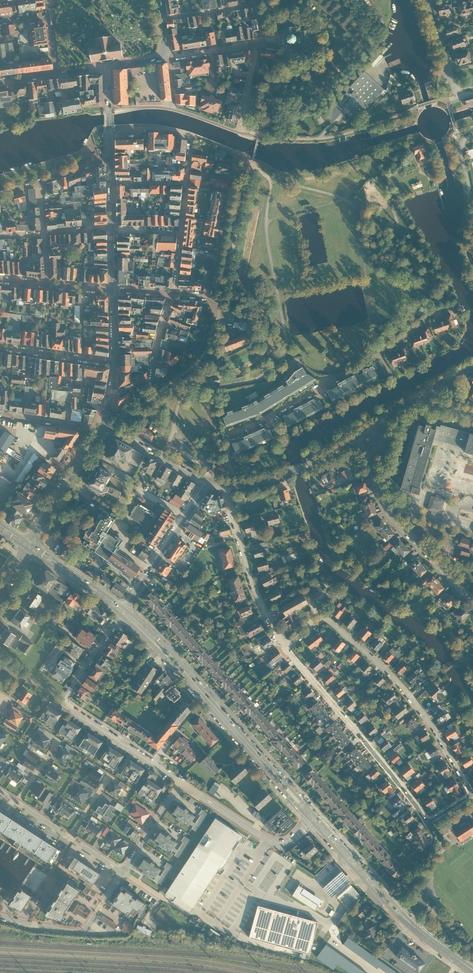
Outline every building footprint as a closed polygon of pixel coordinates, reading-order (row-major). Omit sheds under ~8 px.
[(35,1),(36,11),(45,10),(43,0),(39,0),(35,1)] [(174,1),(165,2),(168,16),(180,14),(178,0),(174,1)] [(203,10),(217,8),(215,0),(202,0),(203,10)] [(35,1),(25,2),(26,14),(30,13),(30,16),(33,15),(33,13),(36,12),(36,11),(35,1)] [(457,3),(460,16),(472,13),(472,5),(469,6),(468,1),(457,3)] [(25,2),(17,3),(19,12),(19,15),(26,14),(25,2)] [(12,4),(5,4),(7,17),(14,16),(13,13),(12,4)] [(443,7),(437,8),(439,17),(450,15),(448,6),(447,6),(446,6),(446,5),(445,5),(444,5),(444,6),(443,7)] [(252,17),(253,21),(259,20),(257,8),(251,10),(252,17)] [(252,17),(251,10),(242,11),(243,19),(252,17)] [(197,17),(191,18),(192,28),(192,29),(199,28),(199,25),(197,17)] [(167,21),(168,31),(176,29),(175,20),(167,21)] [(253,21),(254,32),(261,31),(259,20),(253,21)] [(0,21),(0,38),(3,37),(6,36),(9,36),(12,34),(15,32),(14,25),(1,27),(0,21)] [(45,24),(29,25),(32,48),(47,46),(45,24)] [(459,35),(456,27),(445,31),(448,39),(459,35)] [(237,33),(239,41),(245,40),(243,28),(237,29),(237,33)] [(225,31),(227,43),(239,41),(237,33),(234,33),(233,29),(225,31)] [(289,37),(287,40),(288,44),(290,47),(292,46),(292,51),(294,50),(295,54),(315,51),(312,30),(296,32),(297,39),(293,37),(289,37)] [(208,37),(209,46),(217,44),(216,34),(207,36),(208,37)] [(111,37),(98,39),(94,45),(90,51),(92,64),(123,60),(122,44),(111,37)] [(452,44),(450,45),(453,50),(454,50),(467,47),(466,44),(469,43),(467,38),(463,40),(462,38),(451,42),(452,44)] [(16,65),(15,59),(15,54),(13,43),(4,44),(7,66),(16,65)] [(267,51),(261,51),(261,58),(276,59),(277,44),(268,43),(267,51)] [(246,62),(247,61),(246,52),(231,54),(233,63),(236,63),(237,65),(247,64),(246,62)] [(457,55),(458,59),(456,60),(457,63),(459,63),(460,67),(472,64),(470,52),(457,55)] [(225,67),(224,55),(215,56),(217,68),(225,67)] [(261,59),(260,67),(271,68),(272,60),(261,59)] [(50,60),(38,62),(39,70),(52,68),(50,60)] [(185,62),(174,63),(175,69),(187,67),(188,73),(190,72),(191,77),(211,75),(211,69),(212,69),(211,61),(209,61),(185,64),(185,62)] [(39,70),(38,62),(23,64),(24,72),(39,70)] [(157,64),(159,84),(171,82),(168,63),(157,64)] [(16,65),(7,66),(0,67),(0,75),(17,73),(16,65)] [(270,76),(271,68),(260,67),(259,74),(270,76)] [(114,98),(114,105),(128,104),(127,69),(113,70),(113,81),(114,98)] [(185,73),(176,75),(177,80),(175,80),(175,89),(183,88),(183,80),(186,80),(185,73)] [(385,90),(365,73),(325,114),(334,122),(344,112),(345,113),(351,118),(353,115),(358,119),(385,90)] [(96,75),(90,75),(90,83),(96,83),(97,98),(97,104),(103,103),(102,75),(96,75)] [(64,78),(59,78),(60,88),(78,88),(77,76),(64,78)] [(247,78),(238,76),(237,83),(241,83),(246,85),(247,78)] [(53,79),(44,80),(45,85),(47,85),(48,92),(54,91),(54,89),(53,79)] [(44,80),(35,82),(36,91),(41,91),(41,92),(46,91),(45,85),(44,80)] [(35,82),(26,83),(27,93),(28,102),(37,101),(36,91),(35,82)] [(173,102),(171,82),(159,84),(162,103),(173,102)] [(26,83),(13,85),(15,94),(27,93),(26,83)] [(260,86),(254,84),(252,96),(258,97),(260,86)] [(12,105),(10,91),(6,92),(6,87),(0,88),(0,107),(12,105)] [(239,89),(230,88),(228,100),(244,102),(245,90),(239,89)] [(82,101),(84,101),(95,98),(93,90),(90,91),(84,92),(80,93),(82,101)] [(400,97),(403,105),(410,103),(410,105),(416,104),(412,93),(411,93),(410,90),(402,93),(403,96),(400,97)] [(189,93),(176,94),(177,107),(189,106),(189,97),(189,93)] [(82,111),(80,96),(75,96),(74,96),(60,98),(60,100),(56,101),(58,114),(62,113),(62,114),(82,111)] [(198,106),(197,96),(189,97),(189,106),(198,106)] [(223,102),(204,97),(199,111),(219,117),(223,102)] [(462,100),(464,106),(469,104),(472,102),(472,97),(462,100)] [(97,105),(97,104),(97,98),(95,98),(84,101),(85,107),(97,105)] [(242,108),(230,105),(228,119),(239,121),(242,108)] [(158,134),(149,134),(148,138),(149,138),(149,152),(155,152),(154,151),(165,151),(165,153),(173,153),(173,152),(175,140),(175,138),(173,138),(173,136),(165,135),(165,136),(158,136),(158,134)] [(131,150),(143,150),(143,140),(115,141),(115,150),(131,150)] [(186,153),(187,141),(175,140),(173,152),(175,152),(186,153)] [(425,153),(423,147),(413,150),(415,156),(418,155),(420,162),(421,166),(426,165),(424,160),(422,154),(425,153)] [(226,150),(215,148),(213,159),(215,159),(214,161),(217,162),(217,160),(223,161),(226,150)] [(185,161),(186,153),(175,152),(174,160),(185,161)] [(193,154),(192,169),(212,172),(213,160),(206,159),(206,156),(193,154)] [(129,165),(128,155),(126,155),(124,155),(115,155),(116,170),(129,170),(139,169),(139,164),(129,165)] [(427,159),(424,160),(426,165),(421,166),(422,169),(429,166),(427,159)] [(230,164),(218,161),(216,172),(228,174),(230,164)] [(164,169),(156,169),(156,180),(172,180),(173,171),(170,171),(170,166),(164,166),(164,169)] [(94,167),(86,170),(86,176),(94,173),(94,167)] [(183,181),(184,168),(178,167),(177,171),(173,171),(172,180),(183,181)] [(202,172),(191,171),(190,178),(197,179),(201,180),(202,172)] [(197,179),(190,178),(190,186),(199,187),(200,183),(196,182),(197,179)] [(57,179),(46,183),(47,194),(58,193),(57,179)] [(218,179),(216,188),(226,190),(228,181),(218,179)] [(139,185),(129,185),(130,195),(132,196),(132,192),(139,192),(139,185)] [(149,185),(139,185),(139,192),(146,192),(146,196),(149,196),(149,193),(149,185)] [(159,185),(149,185),(149,193),(159,193),(159,185)] [(116,199),(122,198),(122,196),(123,196),(123,192),(124,192),(124,186),(116,186),(116,199)] [(187,215),(194,216),(197,187),(190,186),(187,215)] [(89,198),(95,197),(105,197),(104,188),(95,188),(95,194),(89,195),(89,198)] [(22,191),(12,194),(14,204),(17,202),(19,206),(19,210),(26,210),(25,202),(25,200),(22,191)] [(222,209),(226,193),(213,191),(210,206),(222,209)] [(181,201),(182,193),(170,192),(169,200),(181,201)] [(144,225),(144,217),(144,215),(127,215),(126,198),(122,198),(116,199),(117,227),(122,227),(122,226),(126,225),(128,224),(128,225),(144,225)] [(180,209),(181,201),(169,200),(166,199),(165,208),(170,208),(180,209)] [(222,209),(210,206),(207,220),(219,222),(222,209)] [(106,212),(96,212),(93,212),(94,224),(106,224),(106,212)] [(64,215),(64,220),(65,227),(81,226),(80,214),(64,215)] [(187,216),(183,245),(192,246),(193,238),(194,238),(195,234),(193,234),(196,217),(187,216)] [(144,226),(152,226),(152,217),(144,217),(144,225),(144,226)] [(40,218),(30,218),(30,230),(40,230),(40,218)] [(56,221),(56,228),(65,227),(64,220),(56,221)] [(219,222),(207,220),(204,235),(216,237),(219,222)] [(55,221),(46,222),(47,229),(56,228),(56,221),(55,221)] [(14,222),(5,222),(6,232),(15,231),(14,222)] [(93,240),(96,240),(106,239),(106,230),(93,231),(93,240)] [(81,243),(81,242),(81,233),(70,233),(71,243),(81,243)] [(157,250),(157,234),(149,234),(148,250),(157,250)] [(163,234),(157,234),(157,250),(176,251),(176,243),(177,235),(163,234)] [(206,238),(205,246),(214,248),(215,240),(206,238)] [(42,253),(41,239),(31,239),(32,253),(42,253)] [(183,246),(182,253),(192,255),(193,247),(183,246)] [(43,277),(42,256),(35,256),(35,265),(22,265),(22,275),(43,277)] [(118,257),(118,270),(127,270),(127,258),(126,258),(118,257)] [(181,267),(191,268),(191,267),(192,266),(193,264),(195,264),(195,262),(191,261),(181,260),(181,267)] [(203,277),(210,278),(211,270),(210,270),(207,269),(206,274),(203,273),(203,277)] [(127,270),(118,270),(118,285),(127,285),(127,279),(132,279),(132,273),(127,273),(127,270)] [(207,291),(210,278),(203,277),(202,282),(200,290),(207,291)] [(0,286),(0,299),(10,300),(11,287),(0,286)] [(101,302),(101,306),(107,306),(107,296),(96,295),(96,301),(101,302)] [(203,302),(179,300),(177,306),(182,308),(181,311),(186,312),(186,311),(193,312),(191,318),(185,317),(184,322),(181,321),(180,325),(182,325),(182,327),(190,329),(190,327),(196,329),(197,326),(200,327),(202,321),(198,320),(200,312),(201,312),(203,302)] [(173,304),(170,309),(177,312),(179,313),(181,311),(182,308),(177,306),(173,304)] [(31,305),(30,315),(27,315),(27,314),(24,314),(23,322),(36,322),(37,306),(31,305)] [(144,312),(146,312),(161,313),(163,306),(158,306),(152,305),(145,305),(144,312)] [(452,305),(446,307),(448,313),(451,312),(451,314),(455,314),(457,312),(456,309),(453,308),(452,305)] [(21,321),(23,314),(11,312),(11,311),(10,311),(10,312),(6,312),(7,308),(0,307),(0,312),(0,313),(0,316),(9,317),(9,319),(21,321)] [(177,312),(170,309),(167,315),(174,318),(177,312)] [(145,320),(159,321),(161,313),(146,312),(145,320)] [(174,318),(167,315),(165,321),(179,325),(180,325),(181,321),(174,318)] [(444,321),(437,323),(435,317),(431,319),(430,318),(426,321),(435,333),(455,326),(451,315),(442,318),(444,321)] [(108,326),(107,319),(90,318),(89,324),(93,325),(100,326),(108,326)] [(240,336),(222,343),(226,351),(249,343),(246,334),(245,332),(249,329),(249,324),(246,321),(245,319),(240,319),(236,322),(234,322),(233,327),(236,327),(239,332),(240,332),(240,336)] [(52,328),(52,338),(54,338),(54,337),(58,337),(58,336),(59,336),(62,336),(65,337),(66,330),(59,329),(59,324),(59,323),(53,323),(52,323),(52,328)] [(130,324),(119,323),(119,332),(131,332),(133,332),(133,324),(130,324)] [(84,324),(84,339),(88,339),(88,330),(93,330),(93,325),(89,324),(84,324)] [(95,327),(95,335),(108,336),(107,328),(95,327)] [(178,332),(164,328),(162,339),(167,341),(168,341),(169,338),(186,342),(189,332),(181,330),(179,335),(177,335),(178,332)] [(422,335),(410,339),(413,348),(429,342),(427,338),(431,336),(428,329),(421,332),(422,335)] [(20,333),(5,332),(4,342),(19,344),(20,333)] [(33,339),(33,335),(21,333),(20,344),(32,345),(33,339)] [(162,339),(160,350),(165,351),(171,353),(176,355),(177,351),(166,347),(167,341),(162,339)] [(95,348),(108,350),(108,342),(96,341),(95,348)] [(401,353),(389,357),(392,365),(407,359),(406,355),(410,354),(407,346),(399,349),(401,353)] [(95,355),(108,357),(108,350),(95,348),(95,355)] [(171,353),(165,351),(164,362),(167,362),(171,366),(181,358),(176,355),(171,353)] [(10,354),(3,354),(2,362),(2,366),(10,367),(10,354)] [(130,355),(120,355),(119,366),(130,366),(139,365),(139,364),(135,364),(134,364),(134,360),(131,360),(131,354),(130,355)] [(139,365),(142,365),(149,365),(150,365),(151,354),(135,354),(135,364),(139,364),(139,365)] [(49,374),(50,361),(41,360),(41,374),(49,374)] [(49,374),(57,375),(58,362),(50,361),(49,374)] [(95,379),(97,367),(84,365),(83,377),(95,379)] [(332,401),(378,377),(373,366),(369,369),(368,368),(363,371),(364,373),(359,375),(358,374),(338,385),(339,386),(331,391),(330,390),(327,392),(332,401)] [(94,382),(106,383),(109,369),(97,367),(95,379),(94,382)] [(162,369),(157,368),(156,377),(161,378),(167,374),(167,368),(163,368),(162,369)] [(222,418),(225,428),(258,415),(317,380),(307,375),(302,368),(295,372),(289,380),(286,382),(288,385),(284,388),(282,385),(263,397),(265,399),(258,404),(256,401),(251,405),(241,408),(242,410),(233,413),(232,411),(226,414),(227,416),(224,417),(224,418),(222,418)] [(127,383),(130,389),(146,384),(147,382),(149,371),(142,371),(140,371),(140,375),(140,376),(132,378),(132,381),(127,383)] [(130,372),(119,373),(118,388),(127,383),(132,381),(132,378),(132,372),(130,372)] [(56,391),(57,377),(49,377),(49,378),(45,378),(44,389),(51,390),(56,391)] [(94,382),(93,389),(105,391),(106,387),(106,383),(94,382)] [(118,388),(118,398),(130,392),(132,391),(132,389),(130,390),(130,389),(127,383),(118,388)] [(455,396),(454,384),(450,384),(447,385),(446,385),(444,387),(443,388),(443,390),(443,391),(443,392),(443,393),(444,394),(445,395),(446,396),(447,396),(447,397),(448,397),(450,397),(455,396)] [(87,399),(86,402),(100,404),(101,400),(102,400),(105,391),(93,389),(84,388),(84,391),(85,391),(84,398),(87,399)] [(49,404),(55,404),(55,401),(71,402),(72,392),(56,391),(51,390),(49,404)] [(247,395),(249,399),(258,395),(256,390),(247,395)] [(118,398),(119,406),(131,400),(130,392),(118,398)] [(288,427),(324,409),(319,400),(317,402),(316,400),(315,401),(314,400),(294,410),(295,412),(286,416),(286,415),(283,417),(288,427)] [(22,402),(10,401),(8,412),(21,413),(22,402)] [(49,401),(42,401),(41,416),(48,417),(49,401)] [(84,409),(97,411),(100,404),(86,402),(84,402),(84,409)] [(35,403),(24,403),(23,414),(34,415),(35,403)] [(58,410),(51,409),(49,418),(57,419),(58,410)] [(66,411),(58,410),(57,419),(65,420),(66,411)] [(83,413),(72,411),(70,420),(83,423),(83,413)] [(94,416),(84,414),(84,423),(91,424),(94,416)] [(27,423),(18,422),(16,431),(29,433),(30,429),(26,429),(27,423)] [(56,427),(56,425),(46,423),(45,435),(55,437),(55,434),(56,427)] [(470,434),(470,433),(441,425),(440,427),(439,430),(436,429),(431,428),(432,425),(426,424),(425,426),(419,425),(415,437),(401,488),(411,491),(411,492),(419,494),(420,488),(419,488),(431,448),(433,439),(434,436),(449,440),(448,443),(465,448),(465,452),(472,454),(472,434),(470,434)] [(59,427),(56,427),(55,434),(67,436),(63,442),(60,440),(56,446),(57,447),(52,455),(60,460),(65,451),(66,452),(70,446),(68,446),(70,444),(72,445),(80,431),(79,428),(60,425),(59,427)] [(155,434),(142,426),(137,434),(151,442),(155,434)] [(238,455),(273,439),(269,430),(267,431),(267,430),(264,431),(264,429),(243,438),(244,440),(235,444),(234,443),(231,444),(235,453),(233,453),(233,460),(239,457),(238,455)] [(14,438),(4,432),(0,437),(0,460),(14,438)] [(134,450),(116,440),(109,453),(122,460),(127,463),(128,462),(134,450)] [(145,456),(134,450),(128,462),(139,468),(139,467),(144,458),(145,456)] [(456,454),(443,451),(442,455),(455,459),(456,454)] [(119,467),(122,460),(109,453),(106,459),(119,467)] [(37,457),(32,454),(14,480),(20,484),(37,457)] [(146,459),(144,458),(139,467),(148,472),(147,473),(152,476),(157,467),(155,467),(157,463),(147,457),(146,459)] [(103,497),(105,497),(105,496),(117,502),(119,502),(120,499),(120,498),(121,495),(121,494),(123,490),(123,488),(120,486),(122,482),(111,475),(115,468),(104,462),(89,489),(103,497)] [(54,471),(43,464),(37,474),(48,480),(54,471)] [(166,482),(172,471),(163,466),(157,477),(158,478),(156,481),(164,486),(166,482)] [(337,478),(331,466),(317,472),(321,479),(327,476),(329,482),(337,478)] [(341,471),(342,473),(338,475),(340,480),(348,476),(345,469),(341,471)] [(47,481),(34,473),(28,482),(41,490),(47,481)] [(178,487),(183,478),(175,473),(170,483),(178,487)] [(186,500),(196,485),(188,480),(178,495),(186,500)] [(365,480),(356,483),(359,492),(365,490),(368,489),(365,480)] [(40,493),(26,484),(19,495),(33,504),(40,493)] [(287,489),(279,491),(282,501),(290,499),(287,489)] [(216,496),(209,493),(201,506),(211,513),(212,515),(219,514),(219,512),(226,510),(222,495),(216,496)] [(181,508),(186,500),(178,495),(176,494),(171,503),(181,508)] [(32,506),(17,495),(9,506),(25,517),(32,506)] [(362,497),(365,506),(374,502),(372,497),(369,498),(368,495),(367,495),(362,497)] [(435,497),(431,496),(427,511),(430,512),(430,514),(436,516),(437,514),(445,516),(449,501),(441,498),(441,496),(436,495),(435,497)] [(110,563),(117,553),(125,541),(117,537),(116,538),(109,534),(116,522),(116,519),(117,517),(117,514),(113,512),(111,516),(100,509),(99,511),(84,501),(79,509),(80,513),(98,523),(92,533),(91,532),(84,541),(86,542),(84,546),(88,549),(88,548),(96,553),(110,563)] [(365,506),(369,515),(378,512),(374,502),(365,506)] [(157,548),(178,517),(159,505),(154,513),(139,503),(131,517),(145,527),(143,530),(146,532),(142,539),(157,548)] [(5,523),(13,511),(6,506),(0,516),(0,519),(5,523)] [(23,517),(13,511),(5,523),(15,529),(23,517)] [(269,525),(280,522),(278,513),(267,516),(269,525)] [(376,526),(382,532),(389,526),(383,519),(380,522),(376,526)] [(253,521),(244,523),(246,532),(251,531),(255,530),(253,521)] [(217,528),(219,537),(230,534),(227,525),(217,528)] [(382,532),(388,539),(395,533),(389,526),(382,532)] [(393,544),(399,550),(406,544),(400,537),(393,544)] [(470,541),(471,540),(462,537),(460,542),(458,543),(457,547),(462,548),(459,555),(469,558),(470,551),(471,552),(472,554),(472,542),(470,541)] [(167,558),(174,563),(180,554),(181,555),(188,543),(179,538),(167,558)] [(215,540),(216,547),(225,545),(223,538),(215,540)] [(65,559),(73,547),(63,541),(62,542),(58,539),(56,542),(57,544),(54,549),(55,553),(65,559)] [(406,544),(399,550),(405,556),(412,550),(406,544)] [(235,565),(230,546),(220,549),(225,567),(235,565)] [(152,553),(144,548),(140,555),(147,560),(152,553)] [(264,548),(253,550),(255,558),(266,555),(264,548)] [(117,553),(110,563),(123,573),(121,575),(134,583),(142,570),(138,567),(117,553)] [(409,562),(415,569),(423,562),(416,556),(409,562)] [(266,559),(256,562),(259,571),(262,570),(262,571),(269,569),(266,559)] [(158,570),(167,576),(172,567),(164,562),(158,570)] [(415,569),(421,575),(428,569),(423,562),(415,569)] [(44,568),(34,582),(46,591),(50,586),(56,576),(44,568)] [(105,574),(99,581),(109,588),(114,581),(105,574)] [(227,578),(231,589),(242,586),(238,574),(227,578)] [(261,579),(265,587),(279,580),(276,576),(272,578),(270,574),(261,579)] [(427,581),(433,587),(440,581),(434,574),(432,577),(427,581)] [(427,581),(432,577),(429,575),(421,581),(424,584),(427,581)] [(70,587),(61,581),(55,589),(50,586),(46,591),(63,603),(67,597),(64,595),(70,587)] [(117,581),(111,589),(121,596),(127,588),(117,581)] [(440,581),(433,587),(438,593),(446,587),(440,581)] [(316,584),(302,592),(305,596),(309,594),(312,599),(322,594),(316,584)] [(246,597),(242,586),(231,589),(234,600),(246,597)] [(269,594),(273,602),(282,598),(278,588),(273,591),(274,592),(269,594)] [(24,602),(34,609),(42,596),(32,589),(24,602)] [(74,593),(72,592),(65,601),(79,610),(82,605),(78,603),(81,598),(80,597),(82,594),(76,590),(74,593)] [(154,590),(146,597),(150,602),(157,595),(154,590)] [(293,600),(280,606),(285,614),(280,616),(282,621),(281,621),(286,629),(291,626),(293,630),(300,625),(296,619),(298,618),(295,613),(293,615),(292,613),(309,603),(305,596),(302,592),(291,597),(293,600)] [(445,600),(450,595),(447,592),(445,593),(441,597),(440,598),(441,599),(440,599),(446,605),(448,603),(445,600)] [(451,607),(458,600),(452,593),(450,595),(445,600),(448,603),(451,607)] [(161,599),(157,595),(150,602),(154,606),(161,599)] [(165,603),(161,599),(154,606),(157,610),(165,603)] [(332,614),(338,618),(341,615),(345,618),(349,612),(347,611),(348,609),(337,600),(333,604),(337,607),(332,614)] [(103,623),(109,615),(93,602),(87,611),(103,623)] [(169,608),(165,603),(157,610),(161,615),(169,608)] [(243,616),(252,612),(249,605),(240,609),(243,616)] [(463,621),(472,612),(465,605),(461,609),(456,614),(457,614),(463,621)] [(456,614),(461,609),(458,607),(452,613),(455,616),(457,614),(456,614)] [(20,628),(30,615),(20,608),(11,621),(20,628)] [(173,612),(169,608),(161,615),(165,619),(173,612)] [(177,616),(173,612),(165,619),(169,623),(177,616)] [(181,621),(177,616),(169,623),(173,627),(181,621)] [(235,622),(237,627),(243,624),(246,623),(243,616),(239,618),(240,620),(235,622)] [(344,623),(351,629),(357,621),(350,616),(344,623)] [(37,620),(29,632),(38,637),(46,625),(37,620)] [(184,625),(181,621),(173,627),(177,632),(184,625)] [(264,630),(259,621),(245,628),(244,628),(247,633),(249,637),(264,630)] [(244,628),(245,628),(243,624),(237,627),(242,635),(247,633),(244,628)] [(188,629),(184,625),(177,632),(181,636),(188,629)] [(365,627),(359,635),(368,641),(371,637),(370,636),(373,633),(365,627)] [(14,635),(4,628),(0,635),(0,640),(7,645),(14,635)] [(83,628),(76,638),(81,641),(80,642),(86,646),(87,645),(90,647),(97,636),(94,635),(94,633),(89,629),(88,631),(83,628)] [(192,633),(188,629),(181,636),(184,640),(192,633)] [(119,630),(112,641),(125,649),(128,643),(125,642),(129,636),(119,630)] [(196,638),(192,633),(184,640),(188,645),(196,638)] [(312,638),(318,645),(320,644),(319,643),(323,639),(319,633),(312,638)] [(33,642),(25,637),(22,635),(19,639),(21,641),(16,647),(26,654),(33,643),(33,642)] [(371,645),(377,651),(384,644),(383,643),(386,640),(381,636),(378,639),(377,639),(371,645)] [(266,649),(274,644),(269,637),(261,642),(266,649)] [(200,642),(196,638),(188,645),(192,649),(200,642)] [(312,638),(306,643),(311,649),(316,645),(317,646),(318,645),(312,638)] [(339,652),(346,644),(339,638),(333,647),(339,652)] [(85,648),(72,640),(66,649),(78,658),(85,648)] [(204,646),(200,642),(192,649),(196,653),(204,646)] [(111,643),(104,653),(114,659),(117,654),(114,652),(117,647),(111,643)] [(208,651),(204,646),(196,653),(200,658),(208,651)] [(394,647),(384,658),(389,663),(392,660),(394,662),(402,654),(394,647)] [(276,662),(283,656),(277,649),(269,655),(273,659),(270,662),(272,665),(276,662)] [(212,655),(208,651),(200,658),(204,662),(212,655)] [(349,657),(354,662),(357,659),(360,656),(354,651),(349,657)] [(96,665),(104,670),(108,664),(110,666),(112,662),(102,655),(96,665)] [(215,659),(212,655),(204,662),(208,666),(215,659)] [(311,665),(317,671),(324,665),(318,658),(311,665)] [(219,663),(215,659),(208,666),(211,670),(219,663)] [(281,667),(287,673),(293,668),(288,661),(281,667)] [(143,693),(159,669),(148,662),(131,686),(143,693)] [(223,668),(219,663),(211,670),(215,675),(223,668)] [(367,663),(362,669),(369,675),(372,671),(371,670),(373,668),(367,663)] [(402,663),(396,669),(401,674),(407,668),(402,663)] [(89,675),(97,680),(104,670),(96,665),(89,675)] [(63,670),(61,669),(55,677),(64,684),(70,675),(69,674),(71,672),(64,667),(63,670)] [(227,672),(223,668),(215,675),(219,679),(227,672)] [(418,669),(408,679),(413,684),(416,682),(419,685),(423,682),(418,676),(422,673),(418,669)] [(323,679),(328,684),(335,678),(329,671),(323,677),(324,678),(323,679)] [(156,700),(175,682),(166,672),(156,680),(162,686),(151,696),(156,700)] [(231,676),(227,672),(219,679),(223,683),(231,676)] [(297,685),(303,679),(298,674),(292,679),(297,685)] [(386,681),(380,675),(374,681),(380,687),(384,683),(386,681)] [(235,681),(231,676),(223,683),(227,688),(235,681)] [(98,684),(88,678),(83,685),(93,692),(98,684)] [(239,685),(235,681),(227,688),(231,692),(239,685)] [(242,689),(239,685),(231,692),(235,696),(242,689)] [(167,692),(176,701),(182,695),(174,686),(167,692)] [(340,686),(334,692),(339,698),(345,692),(340,686)] [(437,686),(429,693),(435,699),(437,697),(441,702),(447,696),(437,686)] [(79,691),(83,693),(81,696),(87,700),(89,697),(87,695),(89,692),(82,688),(79,691)] [(309,699),(315,694),(310,688),(303,693),(309,699)] [(26,704),(31,695),(23,689),(17,698),(18,699),(16,701),(22,705),(24,703),(26,704)] [(246,694),(242,689),(235,696),(239,700),(246,694)] [(394,702),(395,704),(400,701),(391,691),(390,693),(387,690),(381,696),(382,698),(381,699),(385,704),(387,703),(389,705),(394,702)] [(250,698),(246,694),(239,700),(242,705),(250,698)] [(254,702),(250,698),(242,705),(246,709),(254,702)] [(351,699),(345,704),(350,711),(356,705),(351,699)] [(309,709),(312,713),(321,705),(318,701),(309,709)] [(393,711),(399,719),(408,712),(400,701),(395,704),(398,708),(393,711)] [(258,706),(254,702),(246,709),(250,713),(258,706)] [(185,704),(178,711),(186,718),(193,710),(185,704)] [(38,718),(45,723),(54,709),(46,705),(38,718)] [(321,705),(312,713),(315,717),(324,709),(321,705)] [(262,711),(258,706),(250,713),(254,718),(262,711)] [(107,715),(114,720),(120,711),(112,707),(107,715)] [(45,723),(52,727),(61,714),(54,709),(45,723)] [(324,709),(315,717),(318,721),(328,713),(324,709)] [(22,716),(13,710),(7,719),(16,725),(22,716)] [(114,720),(122,725),(127,716),(120,711),(114,720)] [(171,719),(180,726),(186,718),(178,711),(171,719)] [(266,715),(262,711),(254,718),(258,722),(266,715)] [(441,712),(434,716),(439,723),(447,718),(443,711),(441,712)] [(363,722),(367,718),(362,712),(356,718),(361,724),(363,722)] [(328,713),(318,721),(322,725),(331,717),(328,713)] [(269,719),(266,715),(258,722),(262,726),(269,719)] [(122,725),(130,730),(136,722),(127,716),(122,725)] [(211,728),(201,717),(193,725),(203,736),(211,728)] [(419,725),(414,718),(407,723),(412,730),(419,725)] [(58,733),(65,737),(74,723),(67,719),(58,733)] [(171,719),(157,736),(154,734),(147,742),(159,750),(180,726),(171,719)] [(273,724),(269,719),(262,726),(266,731),(273,724)] [(334,721),(325,729),(329,733),(338,725),(334,721)] [(130,730),(139,736),(145,728),(136,722),(130,730)] [(65,737),(73,742),(82,728),(74,723),(65,737)] [(277,728),(273,724),(266,731),(269,735),(277,728)] [(341,729),(338,725),(329,733),(332,737),(341,729)] [(367,730),(372,736),(378,731),(374,725),(367,730)] [(139,736),(147,742),(154,734),(145,728),(139,736)] [(221,739),(211,728),(203,736),(213,746),(221,739)] [(281,732),(277,728),(269,735),(273,739),(281,732)] [(445,733),(449,740),(458,735),(454,728),(445,733)] [(341,729),(332,737),(335,740),(344,733),(341,729)] [(426,731),(419,735),(423,742),(430,738),(426,731)] [(285,736),(281,732),(273,739),(277,743),(285,736)] [(43,735),(40,733),(34,742),(46,749),(52,740),(43,735)] [(81,746),(89,751),(97,738),(90,733),(81,746)] [(348,737),(344,733),(335,740),(339,744),(348,737)] [(190,745),(180,736),(174,744),(183,752),(182,753),(193,762),(200,754),(190,746),(190,745)] [(289,741),(285,736),(277,743),(281,748),(289,741)] [(348,737),(339,744),(342,748),(351,740),(348,737)] [(377,741),(380,745),(385,741),(385,740),(382,737),(377,741)] [(97,738),(89,751),(95,755),(104,743),(97,738)] [(380,746),(385,752),(392,746),(387,740),(385,741),(380,745),(380,746)] [(293,745),(289,741),(281,748),(285,752),(293,745)] [(464,751),(459,741),(452,745),(458,754),(464,751)] [(65,750),(71,753),(74,749),(68,745),(65,750)] [(296,749),(293,745),(285,752),(289,756),(296,749)] [(110,765),(119,752),(111,746),(102,760),(110,765)] [(348,755),(351,759),(360,751),(356,747),(348,755)] [(436,747),(429,751),(432,757),(436,755),(439,753),(436,747)] [(64,764),(71,753),(65,750),(62,748),(55,758),(64,764)] [(300,754),(296,749),(289,756),(293,761),(300,754)] [(360,751),(351,759),(354,762),(363,755),(360,751)] [(41,758),(31,752),(27,758),(37,764),(41,758)] [(126,756),(119,752),(110,765),(117,770),(126,756)] [(390,758),(394,764),(401,759),(396,752),(389,758),(390,758)] [(304,758),(300,754),(293,761),(296,765),(304,758)] [(366,759),(363,755),(354,762),(357,766),(366,759)] [(466,767),(472,763),(472,761),(470,756),(462,761),(466,767)] [(221,770),(209,757),(201,764),(213,777),(221,770)] [(33,770),(37,764),(27,758),(23,764),(33,770)] [(308,762),(304,758),(296,765),(300,769),(308,762)] [(366,759),(357,766),(360,770),(369,763),(366,759)] [(124,774),(131,778),(140,765),(133,760),(124,774)] [(236,784),(250,772),(242,764),(229,776),(236,784)] [(401,771),(406,779),(416,772),(410,764),(401,771)] [(445,764),(439,767),(446,779),(452,775),(445,764)] [(55,781),(61,771),(56,768),(53,765),(46,776),(55,781)] [(140,765),(131,778),(137,783),(146,769),(140,765)] [(5,775),(11,780),(17,771),(11,767),(5,775)] [(312,767),(303,775),(308,781),(317,773),(312,767)] [(93,768),(89,774),(91,776),(99,781),(103,775),(93,768)] [(373,779),(380,773),(375,768),(368,774),(373,779)] [(17,771),(11,780),(17,783),(22,775),(17,771)] [(321,778),(317,773),(308,781),(312,786),(321,778)] [(91,776),(87,782),(96,789),(101,783),(99,781),(91,776)] [(326,783),(321,778),(312,786),(317,791),(326,783)] [(146,781),(139,792),(141,794),(143,795),(146,796),(155,783),(150,780),(148,779),(146,781)] [(412,786),(417,793),(426,786),(420,779),(412,786)] [(387,780),(380,786),(385,793),(388,790),(392,787),(390,785),(387,780)] [(455,780),(447,785),(451,792),(453,791),(457,796),(463,792),(455,780)] [(108,792),(117,798),(123,788),(119,785),(115,782),(108,792)] [(121,782),(119,785),(123,788),(127,790),(129,787),(121,782)] [(160,787),(155,783),(146,796),(149,798),(149,799),(151,800),(153,802),(161,790),(162,788),(160,787)] [(331,789),(326,783),(317,791),(322,797),(331,789)] [(209,792),(214,795),(219,787),(213,784),(209,792)] [(36,795),(42,799),(47,790),(48,789),(42,785),(36,795)] [(90,793),(79,786),(72,797),(83,804),(90,793)] [(336,794),(331,789),(322,797),(327,802),(336,794)] [(47,790),(42,799),(41,800),(47,804),(53,794),(47,790)] [(260,810),(273,798),(266,790),(253,802),(260,810)] [(445,801),(440,793),(437,795),(439,799),(442,803),(445,801)] [(341,799),(336,794),(327,802),(332,807),(341,799)] [(390,801),(395,807),(403,801),(398,795),(390,801)] [(423,801),(428,808),(436,802),(433,798),(431,795),(423,801)] [(345,805),(341,799),(332,807),(336,813),(345,805)] [(55,811),(62,815),(67,807),(61,803),(55,811)] [(104,817),(106,815),(111,807),(107,804),(104,809),(101,807),(97,812),(104,817)] [(112,805),(111,807),(106,815),(113,820),(117,815),(114,813),(117,808),(112,805)] [(151,814),(136,805),(130,814),(136,818),(135,820),(144,825),(151,814)] [(189,823),(194,815),(189,811),(190,810),(186,807),(185,809),(178,805),(173,813),(178,816),(176,818),(184,823),(186,820),(189,823)] [(350,810),(345,805),(336,813),(341,818),(350,810)] [(296,821),(281,806),(267,819),(263,823),(264,825),(272,833),(277,829),(282,834),(296,821)] [(67,807),(62,815),(67,819),(73,810),(67,807)] [(394,817),(401,812),(397,807),(391,812),(394,817)] [(198,831),(209,813),(203,809),(191,828),(198,831)] [(355,815),(350,810),(341,818),(346,823),(355,815)] [(53,866),(62,851),(48,843),(35,834),(21,826),(8,817),(0,812),(0,832),(53,866)] [(408,824),(415,819),(410,813),(404,819),(408,824)] [(360,821),(355,815),(346,823),(351,829),(360,821)] [(230,848),(240,832),(216,817),(165,894),(173,899),(173,901),(189,911),(230,848)] [(454,832),(461,843),(472,835),(472,819),(454,832)] [(86,829),(92,833),(98,824),(92,821),(86,829)] [(365,826),(360,821),(351,829),(356,834),(365,826)] [(442,835),(452,828),(448,823),(438,831),(442,835)] [(105,829),(98,824),(92,833),(99,837),(105,829)] [(369,831),(365,826),(356,834),(360,839),(369,831)] [(140,832),(132,827),(128,835),(135,839),(140,832)] [(417,841),(426,836),(422,829),(414,834),(417,841)] [(172,849),(177,842),(171,838),(172,836),(169,834),(167,836),(161,831),(155,839),(160,842),(158,845),(166,850),(168,847),(172,849)] [(374,837),(369,831),(360,839),(365,845),(374,837)] [(109,836),(106,841),(115,846),(114,848),(121,838),(112,832),(109,836)] [(181,858),(192,840),(186,836),(175,854),(181,858)] [(426,836),(417,841),(421,847),(429,842),(426,836)] [(379,842),(374,837),(365,845),(370,850),(379,842)] [(121,838),(114,848),(123,854),(128,846),(124,843),(123,842),(120,840),(121,838)] [(384,848),(379,842),(370,850),(375,856),(384,848)] [(309,859),(318,851),(311,843),(303,851),(309,859)] [(389,853),(384,848),(375,856),(380,861),(389,853)] [(393,858),(389,853),(380,861),(384,866),(393,858)] [(71,854),(63,866),(85,881),(83,884),(91,888),(93,886),(98,878),(100,874),(101,873),(89,866),(85,863),(76,857),(71,854)] [(155,875),(160,868),(154,864),(155,862),(151,860),(150,862),(144,857),(138,865),(143,868),(141,871),(149,876),(151,873),(155,875)] [(398,864),(393,858),(384,866),(389,872),(398,864)] [(163,885),(175,866),(168,862),(156,880),(163,885)] [(403,869),(398,864),(389,872),(394,877),(403,869)] [(408,874),(403,869),(394,877),(399,882),(408,874)] [(350,880),(341,871),(323,888),(331,897),(335,894),(338,897),(351,886),(348,882),(350,880)] [(80,886),(67,878),(58,893),(69,901),(75,892),(76,892),(80,886)] [(292,893),(315,909),(317,906),(319,904),(300,891),(304,886),(299,883),(294,891),(292,893)] [(322,899),(304,886),(300,891),(319,904),(322,899)] [(361,896),(351,886),(341,895),(338,897),(348,908),(361,896)] [(35,898),(20,888),(10,903),(24,913),(35,898)] [(148,903),(127,890),(126,892),(122,890),(113,903),(119,907),(117,909),(121,911),(122,909),(134,917),(138,911),(141,913),(148,903)] [(69,901),(58,893),(56,896),(54,895),(51,901),(52,902),(49,906),(48,905),(44,910),(49,913),(50,912),(53,915),(54,913),(57,915),(57,914),(61,917),(65,910),(63,909),(69,901)] [(258,903),(249,935),(310,952),(318,920),(258,903)] [(363,919),(373,911),(366,903),(356,912),(363,919)] [(378,932),(376,926),(371,928),(368,922),(364,924),(368,933),(364,935),(366,941),(377,936),(376,933),(378,932)] [(136,930),(150,936),(153,930),(146,927),(147,926),(144,925),(143,926),(139,924),(136,930)] [(199,941),(172,936),(171,943),(198,948),(199,941)] [(344,944),(377,968),(378,967),(387,972),(398,972),(348,938),(344,944)] [(327,944),(318,957),(334,969),(339,964),(351,972),(368,972),(327,944)] [(415,953),(402,944),(395,953),(419,971),(427,962),(415,953)]
